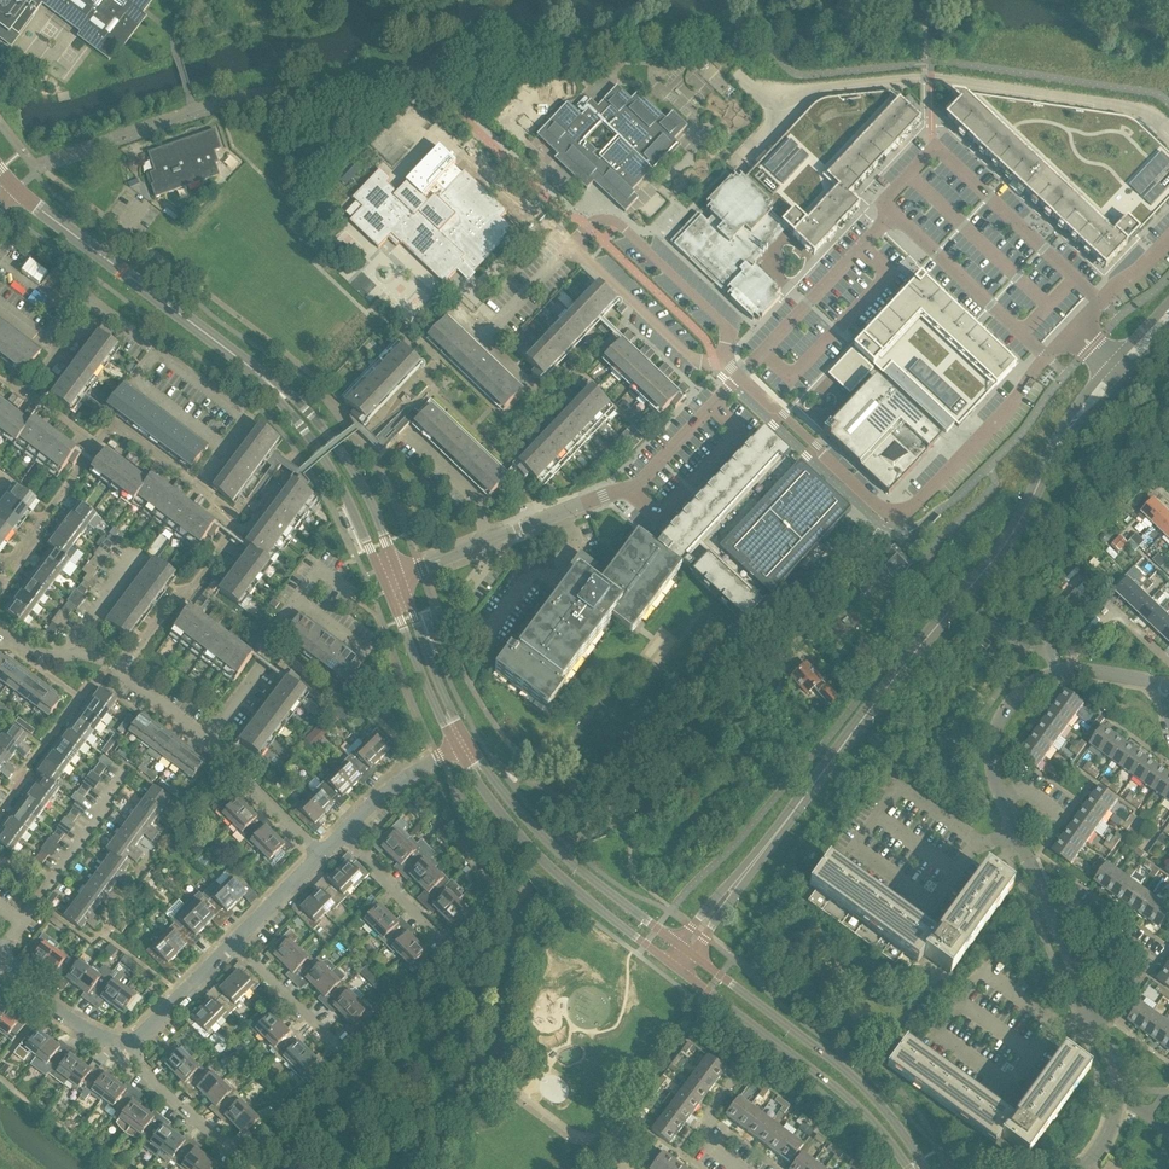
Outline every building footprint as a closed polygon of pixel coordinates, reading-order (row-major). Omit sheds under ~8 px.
[(9,34),(12,30),(20,36),(34,17),(43,5),(43,4),(74,27),(73,27),(75,28),(76,29),(80,32),(81,33),(78,37),(79,37),(85,41),(109,59),(108,60),(109,61),(121,46),(124,48),(125,47),(124,47),(128,41),(130,38),(146,17),(147,18),(148,17),(144,14),(147,9),(149,7),(150,6),(149,5),(153,0),(0,0),(0,27),(9,34)] [(651,107),(638,94),(639,93),(638,92),(631,100),(618,88),(619,87),(618,86),(604,100),(611,107),(605,113),(591,100),(591,101),(598,108),(592,114),(588,110),(582,117),(569,104),(568,104),(567,104),(554,118),(537,135),(538,136),(539,135),(552,148),(551,149),(558,155),(555,159),(556,160),(557,159),(570,171),(569,172),(573,176),(574,175),(587,188),(586,189),(587,190),(595,182),(609,194),(608,195),(612,199),(613,198),(625,211),(625,212),(626,213),(639,199),(632,192),(645,178),(644,176),(650,170),(654,174),(655,173),(654,173),(667,160),(667,161),(668,160),(668,159),(680,146),(681,147),(682,146),(675,139),(688,126),(687,125),(686,126),(673,113),(674,113),(673,112),(666,120),(652,107),(653,106),(652,106),(651,107)] [(809,107),(744,178),(747,181),(773,206),(770,209),(773,212),(770,216),(784,228),(785,230),(786,230),(785,230),(812,255),(858,206),(848,196),(918,120),(888,92),(825,98),(821,99),(817,101),(814,103),(811,105),(809,107)] [(1137,126),(1132,122),(1126,120),(1119,118),(951,93),(951,94),(960,102),(946,117),(1105,267),(1168,200),(1168,156),(1137,126)] [(500,100),(498,102),(506,109),(507,108),(512,103),(504,96),(500,100)] [(500,115),(506,109),(498,102),(493,108),(500,115)] [(156,198),(177,191),(220,176),(216,164),(219,163),(215,152),(222,149),(215,130),(148,153),(155,172),(150,173),(154,184),(151,185),(156,198)] [(356,202),(346,212),(352,219),(350,221),(379,249),(388,239),(397,247),(400,243),(402,245),(403,244),(445,284),(457,271),(464,264),(470,271),(474,274),(474,273),(515,231),(501,219),(507,212),(464,171),(462,174),(455,167),(454,166),(456,163),(440,148),(426,162),(428,163),(428,164),(422,169),(421,168),(401,189),(397,193),(387,184),(391,180),(380,170),(353,199),(356,202)] [(671,242),(690,261),(692,259),(695,262),(697,265),(696,266),(696,267),(698,265),(703,269),(704,271),(707,274),(705,275),(706,276),(707,274),(716,283),(715,284),(715,285),(717,283),(719,285),(724,290),(726,292),(724,293),(725,294),(729,289),(732,292),(728,297),(730,295),(732,297),(733,298),(731,299),(731,300),(753,321),(754,320),(753,319),(752,319),(755,316),(755,317),(756,318),(759,321),(760,320),(758,318),(760,316),(761,316),(761,317),(762,318),(781,298),(780,297),(780,298),(778,299),(776,297),(777,296),(778,295),(781,292),(780,291),(780,292),(779,293),(778,292),(776,291),(778,289),(759,271),(752,265),(754,263),(755,262),(756,262),(755,261),(754,260),(759,254),(761,256),(762,256),(761,255),(762,254),(764,253),(765,252),(766,250),(767,250),(768,249),(767,248),(766,248),(774,239),(775,240),(776,240),(777,240),(775,238),(779,234),(783,229),(784,230),(785,231),(785,230),(786,230),(785,230),(784,228),(770,216),(773,212),(770,209),(773,206),(747,181),(744,178),(741,175),(740,176),(741,178),(739,180),(738,179),(734,176),(735,178),(734,179),(733,180),(731,179),(729,181),(707,205),(709,203),(712,205),(710,208),(707,210),(707,211),(708,211),(710,209),(711,211),(712,211),(710,213),(712,215),(713,216),(713,217),(708,222),(698,213),(698,214),(700,216),(698,218),(691,225),(690,223),(689,223),(690,225),(686,230),(682,234),(680,232),(680,233),(680,234),(681,234),(673,243),(671,242)] [(164,212),(176,221),(178,217),(166,209),(164,212)] [(958,426),(1015,366),(921,277),(854,347),(855,349),(853,351),(852,350),(829,374),(850,393),(873,369),(872,369),(874,366),(882,374),(883,373),(946,433),(955,424),(958,426)] [(543,385),(548,380),(545,377),(617,301),(600,285),(527,361),(536,370),(532,375),(543,385)] [(621,306),(616,310),(618,313),(620,314),(621,314),(627,308),(623,304),(621,306)] [(437,347),(456,327),(446,318),(427,338),(437,347)] [(603,325),(610,331),(614,327),(608,321),(603,325)] [(9,329),(0,322),(0,340),(9,329)] [(605,335),(610,331),(603,325),(599,329),(605,335)] [(71,411),(79,401),(118,348),(108,340),(111,335),(99,326),(95,332),(99,334),(52,397),(71,411)] [(456,327),(437,347),(446,357),(465,336),(456,327)] [(19,336),(9,329),(0,340),(0,357),(2,359),(19,336)] [(627,331),(623,336),(624,336),(626,338),(630,342),(634,338),(633,337),(628,332),(627,331)] [(13,367),(30,344),(19,336),(2,359),(13,367)] [(456,366),(475,345),(465,336),(446,357),(456,366)] [(585,344),(592,350),(596,346),(589,340),(585,344)] [(71,346),(78,351),(82,346),(75,341),(71,346)] [(614,369),(613,370),(611,373),(619,382),(622,379),(623,377),(624,378),(634,387),(631,390),(629,392),(643,406),(645,403),(648,400),(653,405),(662,414),(672,405),(676,409),(682,402),(686,398),(684,395),(681,394),(679,396),(679,397),(669,388),(660,379),(650,370),(641,361),(631,352),(621,342),(620,343),(605,360),(614,369)] [(366,420),(374,411),(420,364),(398,343),(344,401),(356,412),(366,420)] [(30,344),(13,367),(24,375),(41,352),(30,344)] [(587,355),(592,350),(585,344),(581,348),(587,355)] [(475,345),(456,366),(465,375),(485,354),(475,345)] [(646,345),(640,351),(644,356),(650,349),(646,345)] [(75,356),(78,351),(71,346),(67,351),(75,356)] [(650,349),(644,356),(649,360),(655,354),(650,349)] [(475,384),(494,364),(485,354),(465,375),(475,384)] [(567,363),(574,369),(578,365),(571,358),(567,363)] [(56,366),(63,372),(66,367),(59,362),(56,366)] [(126,370),(131,374),(136,367),(132,363),(126,370)] [(569,373),(574,369),(567,363),(563,367),(569,373)] [(665,363),(659,369),(663,374),(669,367),(665,363)] [(494,364),(475,384),(484,393),(504,373),(494,364)] [(59,376),(63,372),(56,366),(52,371),(59,376)] [(669,367),(663,374),(668,378),(674,372),(669,367)] [(494,402),(513,382),(504,373),(484,393),(494,402)] [(551,388),(558,382),(553,377),(547,384),(551,388)] [(826,431),(823,434),(835,444),(857,466),(875,482),(889,495),(890,494),(899,484),(915,467),(928,453),(930,451),(941,439),(940,437),(927,425),(879,380),(876,377),(844,412),(833,423),(828,428),(826,431)] [(583,389),(589,383),(585,379),(579,385),(583,389)] [(513,382),(494,402),(504,411),(523,391),(513,382)] [(45,395),(51,388),(45,384),(40,392),(45,395)] [(685,394),(689,390),(682,384),(678,388),(685,394)] [(117,416),(134,393),(123,385),(106,408),(117,416)] [(541,485),(568,457),(614,409),(592,389),(520,465),(517,462),(512,466),(516,470),(525,478),(529,474),(541,485)] [(134,393),(117,416),(128,424),(145,401),(134,393)] [(13,405),(18,397),(14,394),(8,401),(13,405)] [(563,398),(569,404),(572,401),(566,395),(563,398)] [(18,397),(13,405),(18,408),(23,401),(18,397)] [(507,478),(512,473),(516,470),(512,466),(510,469),(508,471),(431,398),(418,411),(415,408),(412,411),(417,416),(412,421),(415,423),(431,406),(507,478)] [(566,407),(569,404),(563,398),(560,400),(566,407)] [(620,405),(626,410),(630,406),(624,400),(620,405)] [(138,431),(155,409),(145,401),(128,424),(138,431)] [(59,477),(64,469),(69,472),(73,467),(84,453),(78,449),(76,452),(34,421),(31,425),(0,402),(0,433),(59,477)] [(42,415),(43,413),(45,410),(38,405),(34,410),(42,415)] [(98,406),(94,411),(98,415),(102,410),(98,406)] [(491,496),(507,478),(431,406),(415,423),(491,496)] [(149,439),(166,417),(155,409),(138,431),(149,439)] [(409,415),(414,419),(417,416),(412,411),(409,415)] [(369,423),(366,420),(356,412),(350,419),(355,428),(359,425),(364,429),(369,423)] [(545,416),(551,422),(554,420),(548,413),(545,416)] [(405,418),(410,423),(412,421),(414,419),(409,415),(405,418)] [(549,425),(551,422),(545,416),(542,419),(549,425)] [(159,447),(176,424),(166,417),(149,439),(159,447)] [(401,422),(406,427),(410,423),(405,418),(401,422)] [(57,431),(62,423),(59,421),(54,428),(57,431)] [(397,426),(402,431),(406,427),(401,422),(397,426)] [(648,427),(643,422),(640,425),(645,430),(648,427)] [(60,433),(66,426),(62,423),(57,431),(60,433)] [(170,455),(186,432),(176,424),(159,447),(170,455)] [(253,436),(272,450),(280,439),(261,425),(253,436)] [(66,426),(60,433),(64,436),(69,428),(66,426)] [(394,430),(399,435),(402,431),(397,426),(394,430)] [(624,444),(636,431),(631,426),(618,439),(624,444)] [(180,462),(197,440),(186,432),(170,455),(180,462)] [(527,435),(533,441),(536,438),(530,432),(527,435)] [(790,456),(764,432),(661,542),(662,543),(673,551),(669,556),(681,565),(690,572),(746,625),(802,566),(801,566),(835,531),(851,513),(800,465),(798,468),(788,459),(790,456)] [(632,452),(644,438),(639,433),(627,446),(632,452)] [(531,444),(533,441),(527,435),(524,438),(531,444)] [(245,446),(264,461),(272,450),(253,436),(245,446)] [(379,445),(381,444),(376,439),(371,444),(376,449),(379,445)] [(197,440),(180,462),(191,470),(208,448),(197,440)] [(115,451),(119,446),(112,441),(108,445),(115,451)] [(237,457),(256,471),(264,461),(245,446),(237,457)] [(148,483),(138,476),(106,452),(92,471),(198,550),(203,543),(207,546),(212,540),(212,541),(223,526),(217,522),(214,526),(152,479),(148,483)] [(131,463),(136,455),(132,452),(126,459),(131,463)] [(514,462),(520,456),(515,452),(509,458),(514,462)] [(136,455),(131,463),(136,466),(141,459),(136,455)] [(229,467),(249,481),(256,471),(237,457),(229,467)] [(276,462),(282,466),(285,461),(280,457),(278,460),(276,462)] [(271,466),(272,467),(275,463),(270,459),(267,463),(271,466)] [(155,473),(160,465),(156,462),(151,470),(155,473)] [(272,467),(278,471),(282,466),(276,462),(275,463),(272,467)] [(160,465),(155,473),(159,476),(164,468),(160,465)] [(222,478),(241,492),(249,481),(229,467),(222,478)] [(261,482),(265,477),(259,473),(256,477),(261,482)] [(296,476),(295,476),(295,475),(291,481),(294,484),(247,546),(251,550),(220,592),(239,607),(318,501),(305,491),(310,484),(303,476),(299,479),(296,476)] [(258,486),(261,482),(256,477),(253,482),(258,486)] [(232,503),(241,492),(222,478),(213,489),(232,503)] [(180,492),(181,490),(185,485),(178,480),(173,487),(180,492)] [(249,486),(255,490),(258,486),(253,482),(249,486)] [(7,496),(30,513),(38,502),(15,485),(7,496)] [(246,490),(252,495),(255,490),(249,486),(246,490)] [(248,499),(249,499),(252,495),(246,490),(243,495),(248,498),(248,499)] [(30,513),(7,496),(0,505),(0,507),(22,523),(30,513)] [(201,508),(202,506),(206,501),(200,496),(194,503),(201,508)] [(93,530),(101,519),(78,501),(70,512),(92,528),(93,530)] [(1143,514),(1139,518),(1144,522),(1151,528),(1154,524),(1166,512),(1165,511),(1166,510),(1162,506),(1161,507),(1160,507),(1155,501),(1152,504),(1150,506),(1144,513),(1143,514)] [(22,523),(0,507),(0,523),(14,534),(22,523)] [(90,531),(92,528),(70,512),(62,522),(81,537),(87,529),(90,531)] [(1154,524),(1165,534),(1168,530),(1168,515),(1166,512),(1154,524)] [(62,522),(54,533),(76,549),(78,547),(75,545),(81,537),(62,522)] [(14,534),(0,523),(0,539),(6,544),(14,534)] [(66,558),(70,561),(77,552),(75,551),(76,549),(54,533),(50,538),(53,540),(48,546),(51,548),(51,547),(65,558),(66,558)] [(233,538),(240,543),(243,539),(236,534),(233,538)] [(1105,544),(1109,542),(1110,539),(1108,535),(1105,534),(1102,535),(1100,539),(1102,542),(1105,544)] [(111,535),(107,540),(114,545),(117,540),(111,535)] [(1135,544),(1141,538),(1137,535),(1131,540),(1135,544)] [(102,536),(97,544),(101,547),(103,544),(110,549),(114,545),(107,540),(102,536)] [(658,548),(655,546),(640,536),(607,580),(595,571),(599,566),(581,553),(563,578),(572,585),(570,587),(568,586),(516,655),(511,650),(497,669),(550,709),(565,690),(559,686),(610,617),(630,633),(681,565),(669,556),(673,551),(662,543),(658,548)] [(1139,548),(1135,544),(1131,540),(1129,543),(1121,536),(1113,544),(1120,551),(1127,544),(1135,552),(1139,548)] [(237,547),(240,543),(233,538),(230,541),(237,547)] [(1141,538),(1135,544),(1139,548),(1145,542),(1141,538)] [(51,548),(43,558),(65,575),(65,574),(68,576),(76,565),(70,561),(66,558),(65,558),(51,547),(51,548)] [(905,573),(912,566),(894,548),(887,555),(889,557),(881,565),(889,573),(894,578),(900,572),(899,570),(901,569),(905,573)] [(95,555),(91,560),(98,566),(102,561),(95,555)] [(1157,565),(1162,559),(1158,555),(1153,561),(1157,565)] [(224,562),(231,567),(234,562),(227,556),(224,562)] [(63,577),(65,575),(43,558),(35,569),(54,583),(60,575),(63,577)] [(161,581),(169,586),(177,576),(155,559),(146,570),(155,576),(155,575),(162,580),(161,581)] [(1162,559),(1157,565),(1161,568),(1166,563),(1162,559)] [(91,560),(88,565),(95,571),(98,566),(91,560)] [(227,571),(231,567),(224,562),(220,566),(227,571)] [(1064,580),(1063,579),(1058,584),(1063,589),(1068,584),(1067,583),(1081,569),(1078,566),(1064,580)] [(1124,586),(1117,593),(1123,598),(1122,599),(1122,600),(1123,601),(1126,603),(1126,602),(1127,602),(1128,603),(1140,591),(1144,587),(1145,585),(1149,581),(1135,568),(1134,566),(1120,581),(1121,582),(1124,585),(1124,586)] [(48,591),(54,583),(35,569),(27,579),(49,596),(51,593),(48,591)] [(161,597),(169,586),(161,581),(162,580),(155,575),(155,576),(146,570),(138,580),(161,597)] [(856,587),(864,595),(875,584),(868,576),(856,587)] [(48,598),(49,596),(27,579),(20,589),(39,604),(45,596),(48,598)] [(210,584),(209,587),(211,588),(213,590),(215,588),(216,586),(219,583),(216,581),(214,579),(212,582),(210,584)] [(153,607),(161,597),(138,580),(131,590),(139,596),(146,601),(153,607)] [(84,581),(80,586),(87,592),(91,587),(91,586),(84,581)] [(1145,585),(1144,587),(1148,591),(1154,585),(1149,581),(1145,585)] [(84,596),(87,592),(80,586),(77,591),(84,596)] [(32,612),(39,604),(20,589),(12,600),(34,616),(35,614),(32,612)] [(76,590),(71,596),(80,602),(82,604),(86,598),(84,596),(77,591),(76,590)] [(146,618),(153,607),(146,601),(139,596),(131,590),(123,601),(146,618)] [(1076,590),(1058,609),(1072,622),(1090,603),(1090,602),(1076,590)] [(1140,591),(1128,603),(1139,613),(1150,601),(1149,600),(1144,595),(1140,591)] [(1160,591),(1155,597),(1159,601),(1160,599),(1164,595),(1163,595),(1160,591)] [(71,596),(67,601),(69,602),(75,607),(78,609),(82,604),(80,602),(71,596)] [(275,610),(280,604),(274,599),(270,605),(275,610)] [(12,600),(4,611),(23,625),(29,617),(32,619),(34,616),(12,600)] [(138,628),(146,618),(123,601),(115,611),(123,617),(123,618),(129,623),(130,622),(138,628)] [(1150,601),(1139,613),(1150,624),(1162,612),(1161,611),(1156,607),(1155,605),(1150,601)] [(69,602),(65,607),(72,612),(75,607),(69,602)] [(175,618),(171,624),(176,627),(172,633),(235,681),(244,670),(244,669),(247,666),(253,657),(190,610),(192,606),(187,603),(175,618)] [(1150,624),(1161,634),(1168,626),(1168,619),(1165,615),(1168,612),(1168,604),(1166,607),(1161,611),(1162,612),(1150,624)] [(72,612),(65,607),(61,612),(68,617),(72,612)] [(212,620),(218,612),(214,610),(209,617),(212,620)] [(129,639),(138,628),(130,622),(129,623),(123,618),(123,617),(115,611),(107,622),(129,639)] [(215,622),(221,615),(218,612),(212,620),(215,622)] [(221,615),(215,622),(219,625),(224,617),(221,615)] [(294,646),(311,624),(300,615),(283,638),(294,646)] [(53,623),(49,628),(56,633),(60,628),(53,623)] [(304,654),(321,631),(311,624),(294,646),(304,654)] [(233,635),(239,628),(236,626),(230,633),(233,635)] [(1161,634),(1168,642),(1168,626),(1161,634)] [(49,628),(45,633),(52,638),(53,638),(56,633),(49,628)] [(239,628),(233,635),(237,638),(242,631),(239,628)] [(242,631),(237,638),(240,640),(245,633),(242,631)] [(315,662),(332,639),(321,631),(304,654),(315,662)] [(325,670),(342,647),(332,639),(315,662),(325,670)] [(986,651),(987,650),(991,644),(985,639),(979,645),(986,651)] [(335,678),(352,655),(342,647),(325,670),(335,678)] [(352,655),(335,678),(347,686),(363,663),(352,655)] [(11,659),(6,656),(4,659),(0,656),(0,674),(11,659)] [(21,667),(11,659),(0,674),(0,681),(7,686),(21,667)] [(837,698),(807,665),(792,678),(807,694),(814,689),(829,705),(837,698)] [(15,697),(31,675),(21,667),(7,686),(15,692),(13,695),(15,697)] [(768,685),(773,689),(785,674),(780,670),(768,685)] [(288,672),(284,677),(287,679),(288,679),(297,685),(300,681),(288,672)] [(27,702),(42,683),(31,675),(15,697),(17,698),(19,695),(27,702)] [(259,757),(267,747),(307,693),(297,685),(288,679),(287,679),(240,743),(259,757)] [(300,681),(297,685),(307,693),(315,700),(319,695),(300,681)] [(36,712),(52,690),(42,683),(27,702),(35,708),(33,710),(36,712)] [(91,698),(112,714),(114,712),(111,710),(117,701),(101,689),(96,696),(93,694),(91,698)] [(52,690),(36,712),(38,714),(40,711),(49,718),(61,702),(55,697),(57,694),(52,690)] [(1059,702),(1077,716),(1085,705),(1067,691),(1059,702)] [(111,716),(112,714),(91,698),(83,708),(102,722),(108,714),(111,716)] [(1051,713),(1069,726),(1077,716),(1059,702),(1051,713)] [(338,717),(344,711),(337,705),(331,711),(338,717)] [(95,731),(102,722),(83,708),(75,719),(97,735),(98,733),(95,731)] [(6,709),(3,713),(11,719),(14,715),(6,709)] [(138,743),(154,721),(144,713),(129,732),(138,739),(136,742),(138,743)] [(332,713),(327,718),(336,727),(341,723),(332,713)] [(1062,737),(1069,726),(1051,713),(1043,724),(1062,737)] [(123,723),(128,726),(134,717),(130,714),(123,723)] [(23,728),(26,724),(19,719),(16,723),(23,728)] [(95,737),(97,735),(75,719),(67,729),(86,743),(92,735),(95,737)] [(1093,727),(1097,730),(1103,722),(1098,719),(1093,727)] [(151,748),(165,729),(154,721),(138,743),(141,745),(143,742),(151,748)] [(122,734),(128,726),(123,723),(117,730),(122,734)] [(28,755),(31,750),(23,744),(28,737),(11,724),(4,733),(2,732),(0,734),(28,755)] [(23,728),(32,735),(35,731),(26,724),(23,728)] [(1036,734),(1054,747),(1062,737),(1043,724),(1036,734)] [(1092,738),(1097,730),(1093,727),(1087,735),(1092,738)] [(365,745),(380,760),(394,745),(377,728),(369,737),(371,739),(365,745)] [(1102,754),(1115,735),(1105,728),(1092,746),(1102,754)] [(80,751),(86,743),(67,729),(59,739),(81,756),(83,753),(80,751)] [(158,761),(159,759),(176,737),(165,729),(151,748),(147,753),(158,761)] [(28,755),(0,734),(0,737),(1,737),(0,739),(0,750),(11,759),(16,753),(24,760),(28,755)] [(305,739),(309,743),(314,738),(309,734),(305,739)] [(1028,745),(1046,758),(1054,747),(1036,734),(1028,745)] [(114,735),(108,743),(112,746),(119,738),(114,735)] [(1115,735),(1102,754),(1113,761),(1126,743),(1115,735)] [(171,764),(186,745),(176,737),(159,759),(161,761),(163,758),(171,764)] [(79,758),(81,756),(59,739),(52,750),(70,764),(76,756),(79,758)] [(365,745),(359,739),(345,753),(349,757),(362,770),(366,766),(370,770),(380,760),(365,745)] [(1077,748),(1082,751),(1088,743),(1083,740),(1077,748)] [(102,751),(106,754),(112,746),(108,743),(102,751)] [(1124,769),(1137,751),(1126,743),(1113,761),(1124,769)] [(180,775),(196,753),(186,745),(171,764),(180,770),(178,773),(180,775)] [(1038,769),(1046,758),(1028,745),(1020,756),(1038,769)] [(1082,751),(1077,748),(1074,745),(1070,750),(1078,756),(1082,751)] [(126,760),(129,756),(121,749),(117,754),(126,760)] [(12,775),(15,771),(7,765),(11,759),(0,750),(0,766),(12,775)] [(64,772),(70,764),(52,750),(44,760),(65,777),(67,774),(64,772)] [(1137,751),(1124,769),(1134,777),(1148,759),(1137,751)] [(196,753),(180,775),(182,776),(184,773),(192,780),(207,761),(196,753)] [(129,756),(126,760),(133,766),(137,761),(129,756)] [(357,774),(362,770),(349,757),(340,765),(342,767),(337,773),(352,788),(361,778),(357,774)] [(1145,784),(1158,766),(1148,759),(1134,777),(1145,784)] [(40,775),(54,786),(61,777),(64,779),(65,777),(44,760),(35,772),(40,776),(40,775)] [(1088,773),(1092,769),(1094,765),(1090,762),(1084,770),(1088,773)] [(96,768),(103,773),(107,768),(100,763),(96,768)] [(147,776),(150,771),(141,765),(138,769),(147,776)] [(0,774),(8,780),(12,775),(0,766),(0,774)] [(216,766),(210,771),(214,777),(220,772),(216,766)] [(1064,774),(1069,777),(1075,769),(1070,766),(1064,774)] [(1158,766),(1145,784),(1156,792),(1168,774),(1158,766)] [(99,778),(103,773),(96,768),(92,773),(99,778)] [(1092,769),(1088,773),(1096,779),(1099,775),(1092,769)] [(150,771),(147,776),(154,781),(158,777),(150,771)] [(342,798),(352,788),(337,773),(331,778),(329,776),(321,785),(334,798),(338,794),(342,798)] [(1063,786),(1069,777),(1064,774),(1058,782),(1063,786)] [(1168,796),(1168,774),(1156,792),(1166,800),(1168,796)] [(59,789),(54,786),(40,775),(40,776),(32,786),(54,802),(56,800),(53,798),(59,789)] [(324,816),(334,806),(330,802),(334,798),(321,785),(315,778),(309,784),(309,786),(309,788),(313,793),(315,795),(309,800),(324,816)] [(1109,788),(1113,784),(1104,778),(1101,782),(1109,788)] [(167,791),(171,787),(162,781),(159,785),(167,791)] [(81,788),(88,793),(91,788),(85,783),(81,788)] [(1113,784),(1109,788),(1117,794),(1121,790),(1113,784)] [(52,804),(54,802),(32,786),(25,797),(43,810),(50,802),(52,804)] [(171,800),(164,794),(154,787),(148,796),(146,794),(144,797),(171,817),(174,813),(166,806),(171,800)] [(171,787),(167,791),(175,797),(179,793),(171,787)] [(1092,799),(1111,812),(1119,801),(1100,787),(1092,799)] [(83,799),(88,793),(81,788),(77,794),(83,799)] [(1120,796),(1123,798),(1128,792),(1124,789),(1120,796)] [(1130,804),(1134,799),(1136,796),(1132,792),(1126,800),(1130,804)] [(119,795),(115,800),(120,804),(124,798),(119,795)] [(37,819),(43,810),(25,797),(17,807),(38,823),(40,821),(37,819)] [(168,821),(171,817),(144,797),(142,799),(145,800),(138,809),(155,821),(159,815),(168,821)] [(411,803),(418,811),(423,805),(416,798),(411,803)] [(234,804),(229,799),(216,812),(225,821),(227,818),(233,824),(248,809),(238,799),(234,804)] [(1084,809),(1103,822),(1111,812),(1092,799),(1084,809)] [(1134,799),(1130,804),(1139,810),(1142,805),(1134,799)] [(315,825),(324,816),(309,800),(304,806),(302,804),(293,813),(306,826),(311,821),(315,825)] [(37,825),(38,823),(17,807),(9,818),(28,831),(34,823),(37,825)] [(70,814),(77,819),(81,813),(74,808),(70,814)] [(151,827),(155,821),(138,809),(132,817),(130,815),(128,818),(156,838),(159,833),(151,827)] [(245,840),(258,827),(253,823),(257,818),(248,809),(233,824),(238,830),(236,832),(245,840)] [(1084,809),(1077,820),(1095,833),(1101,837),(1109,827),(1103,823),(1103,822),(1084,809)] [(1149,824),(1152,819),(1144,813),(1140,818),(1149,824)] [(73,824),(77,819),(70,814),(66,819),(73,824)] [(1126,823),(1131,827),(1137,819),(1132,815),(1126,823)] [(22,840),(28,831),(9,818),(1,828),(23,844),(24,842),(22,840)] [(152,842),(156,838),(128,818),(127,820),(129,821),(123,830),(139,842),(144,836),(152,842)] [(392,857),(411,837),(405,831),(409,827),(401,819),(379,841),(384,846),(382,847),(392,857)] [(1152,819),(1149,824),(1157,830),(1160,825),(1152,819)] [(1069,830),(1088,843),(1095,833),(1077,820),(1069,830)] [(1131,827),(1126,823),(1123,821),(1119,825),(1127,831),(1131,827)] [(443,832),(448,828),(443,823),(438,828),(443,832)] [(261,852),(276,836),(266,827),(262,831),(258,827),(245,840),(253,848),(255,846),(261,852)] [(23,844),(1,828),(0,830),(0,834),(1,834),(0,835),(0,844),(12,853),(18,844),(21,846),(23,844)] [(54,835),(61,840),(65,834),(58,829),(54,835)] [(439,837),(445,843),(453,834),(448,829),(439,837)] [(135,848),(139,842),(123,830),(116,838),(114,837),(113,839),(140,859),(143,854),(135,848)] [(1080,854),(1088,843),(1069,830),(1062,840),(1080,854)] [(182,846),(186,843),(178,834),(174,838),(182,846)] [(57,845),(61,840),(54,835),(51,840),(57,845)] [(1158,841),(1165,847),(1168,841),(1168,840),(1164,836),(1163,835),(1158,841)] [(283,857),(286,854),(281,850),(285,846),(276,836),(261,852),(266,857),(264,860),(272,868),(278,862),(283,857)] [(1111,844),(1116,847),(1121,839),(1117,836),(1111,844)] [(406,871),(430,847),(422,840),(418,844),(411,837),(392,857),(406,871)] [(113,842),(107,851),(111,854),(112,854),(124,863),(128,857),(137,863),(140,859),(113,839),(111,841),(113,842)] [(1072,865),(1080,854),(1062,840),(1053,852),(1072,865)] [(1116,847),(1111,844),(1107,841),(1104,846),(1112,852),(1116,847)] [(1154,846),(1159,850),(1163,852),(1166,848),(1158,841),(1154,846)] [(220,848),(215,842),(211,846),(217,851),(220,848)] [(174,843),(167,850),(173,855),(179,848),(174,843)] [(1134,853),(1137,848),(1129,843),(1126,847),(1134,853)] [(1154,858),(1159,850),(1154,846),(1149,854),(1154,858)] [(419,885),(434,870),(439,865),(433,859),(437,854),(430,847),(406,871),(419,885)] [(1137,848),(1134,853),(1142,859),(1146,854),(1137,848)] [(39,856),(45,861),(50,855),(43,850),(39,856)] [(129,867),(124,863),(112,854),(111,854),(105,863),(103,861),(101,863),(129,884),(132,879),(124,873),(129,867)] [(88,859),(83,855),(78,861),(84,865),(88,859)] [(42,866),(45,861),(39,856),(35,861),(42,866)] [(94,857),(92,859),(100,865),(102,867),(96,875),(113,888),(117,882),(126,888),(129,884),(101,863),(94,857)] [(170,863),(164,857),(160,861),(166,867),(170,863)] [(286,860),(283,857),(278,862),(280,865),(286,860)] [(1096,865),(1100,868),(1106,860),(1101,857),(1096,865)] [(824,859),(807,883),(811,886),(815,889),(817,890),(809,902),(896,965),(905,953),(918,963),(924,955),(949,974),(1011,888),(989,872),(944,933),(938,942),(921,930),(824,859)] [(348,862),(338,872),(341,875),(353,886),(355,888),(369,874),(356,862),(352,866),(348,862)] [(1153,873),(1156,868),(1148,863),(1145,867),(1153,873)] [(1106,890),(1120,872),(1109,864),(1096,882),(1106,890)] [(462,871),(467,876),(473,871),(467,865),(462,871)] [(1094,876),(1100,868),(1096,865),(1090,873),(1094,876)] [(230,879),(222,887),(222,888),(238,903),(247,894),(243,890),(247,885),(229,867),(224,873),(230,879)] [(1156,868),(1153,873),(1150,876),(1154,880),(1160,871),(1156,868)] [(451,881),(442,873),(440,875),(434,870),(419,885),(433,898),(446,885),(447,886),(451,881)] [(1130,880),(1117,898),(1128,906),(1141,888),(1147,879),(1136,871),(1130,880)] [(333,885),(329,889),(341,902),(349,894),(347,892),(353,886),(341,875),(338,872),(329,881),(333,885)] [(1117,898),(1130,880),(1120,872),(1106,890),(1117,898)] [(108,894),(113,888),(96,875),(90,884),(87,882),(86,884),(113,905),(117,900),(108,894)] [(443,916),(458,902),(458,901),(463,896),(457,890),(459,888),(452,880),(451,881),(447,886),(446,885),(433,898),(438,903),(433,907),(443,916)] [(216,881),(202,895),(203,896),(207,900),(219,913),(224,909),(228,913),(238,903),(222,888),(222,887),(216,881)] [(147,894),(152,889),(146,882),(141,887),(147,894)] [(110,909),(113,905),(86,884),(84,886),(86,888),(80,896),(97,909),(102,903),(110,909)] [(1138,913),(1151,896),(1141,888),(1128,906),(1138,913)] [(320,890),(311,899),(326,914),(331,909),(333,910),(341,902),(329,889),(324,894),(320,890)] [(200,893),(184,905),(190,911),(206,927),(219,913),(207,900),(203,896),(202,895),(200,893)] [(371,895),(367,900),(371,904),(375,899),(371,895)] [(93,915),(97,909),(80,896),(74,904),(72,903),(71,905),(98,925),(101,921),(93,915)] [(904,901),(922,914),(926,908),(908,896),(904,901)] [(1151,896),(1138,913),(1149,921),(1161,903),(1151,896)] [(300,918),(314,931),(322,922),(320,920),(326,914),(311,899),(301,909),(305,913),(300,918)] [(458,902),(443,916),(453,926),(457,922),(461,926),(474,913),(466,905),(463,907),(458,902)] [(1149,921),(1160,929),(1168,916),(1168,909),(1161,903),(1149,921)] [(94,930),(98,925),(71,905),(69,907),(71,909),(65,918),(81,930),(86,924),(94,930)] [(184,905),(172,920),(175,923),(188,936),(192,932),(196,936),(206,927),(190,911),(184,905)] [(371,905),(358,918),(373,932),(375,930),(389,915),(380,905),(376,909),(371,905)] [(387,946),(400,933),(395,929),(399,925),(389,915),(375,930),(380,935),(378,937),(387,946)] [(54,916),(50,922),(55,925),(59,920),(54,916)] [(122,933),(127,927),(121,923),(116,928),(122,933)] [(184,940),(188,936),(175,923),(166,931),(168,933),(163,939),(178,954),(188,944),(184,940)] [(284,965),(299,950),(294,944),(299,939),(291,930),(274,947),(270,951),(284,965)] [(402,958),(417,942),(408,933),(404,937),(400,933),(387,946),(394,954),(396,952),(402,958)] [(41,937),(40,938),(38,937),(28,950),(35,956),(32,960),(43,969),(56,951),(50,946),(51,944),(41,937)] [(178,954),(163,939),(157,945),(155,943),(146,952),(160,965),(165,960),(168,964),(178,954)] [(407,967),(414,974),(427,961),(423,956),(427,952),(417,942),(402,958),(408,963),(407,967)] [(112,945),(107,951),(112,954),(116,949),(112,945)] [(298,970),(302,975),(315,961),(307,953),(305,955),(299,950),(284,965),(293,975),(298,970)] [(73,961),(72,960),(64,954),(62,956),(56,951),(43,969),(53,977),(57,972),(62,976),(73,961)] [(70,981),(78,987),(90,970),(85,966),(86,963),(76,956),(72,960),(73,961),(62,976),(70,981)] [(127,956),(122,963),(126,966),(130,959),(127,956)] [(302,975),(298,979),(300,981),(306,987),(310,983),(316,989),(331,974),(336,969),(329,961),(324,961),(323,962),(319,958),(319,957),(315,961),(302,975)] [(92,991),(97,995),(108,980),(112,975),(114,971),(113,972),(104,966),(101,970),(94,965),(90,970),(78,987),(89,995),(92,991)] [(366,966),(360,972),(374,985),(379,980),(366,966)] [(331,974),(316,989),(330,1003),(347,986),(342,981),(345,978),(336,969),(331,974)] [(1159,980),(1168,988),(1168,972),(1166,970),(1159,980)] [(99,996),(112,1006),(125,989),(119,984),(120,982),(123,978),(114,971),(112,975),(108,980),(97,995),(99,996)] [(229,981),(245,996),(250,991),(252,992),(261,984),(248,971),(243,975),(239,971),(229,981)] [(239,1002),(245,996),(229,981),(220,990),(224,995),(220,999),(233,1012),(241,1004),(239,1002)] [(352,990),(347,986),(330,1003),(344,1016),(359,1001),(364,996),(356,988),(352,990)] [(1164,996),(1167,991),(1159,986),(1156,990),(1164,996)] [(125,989),(112,1006),(123,1014),(127,1009),(132,1013),(143,999),(133,991),(131,994),(125,989)] [(1142,1004),(1129,1022),(1130,1023),(1139,1030),(1153,1011),(1157,1005),(1147,998),(1143,1004),(1142,1004)] [(233,1012),(220,999),(216,1003),(212,999),(202,1009),(217,1024),(223,1018),(225,1020),(233,1012)] [(359,1001),(344,1016),(354,1026),(357,1022),(362,1026),(375,1013),(367,1005),(365,1007),(359,1001)] [(11,1010),(13,1008),(5,1002),(3,1005),(0,1002),(0,1024),(11,1010)] [(212,1030),(217,1024),(202,1009),(192,1018),(196,1023),(192,1027),(205,1040),(214,1032),(212,1030)] [(23,1027),(18,1023),(21,1019),(11,1010),(0,1024),(0,1033),(3,1035),(2,1035),(12,1042),(23,1027)] [(1150,1037),(1163,1019),(1153,1011),(1139,1030),(1150,1037)] [(266,1040),(281,1025),(271,1015),(267,1018),(262,1014),(249,1027),(258,1036),(260,1034),(266,1040)] [(1150,1037),(1161,1045),(1168,1034),(1168,1023),(1163,1019),(1150,1037)] [(277,1056),(295,1038),(291,1042),(286,1038),(290,1034),(281,1025),(266,1040),(271,1045),(269,1047),(277,1056)] [(37,1057),(50,1040),(39,1032),(36,1036),(30,1032),(19,1047),(28,1054),(30,1052),(37,1057)] [(293,1067),(308,1052),(295,1038),(277,1056),(285,1063),(287,1061),(293,1067)] [(37,1057),(31,1065),(47,1077),(49,1074),(62,1056),(57,1052),(60,1048),(50,1040),(37,1057)] [(688,1041),(682,1050),(687,1053),(689,1049),(692,1051),(695,1047),(688,1041)] [(166,1065),(175,1075),(191,1060),(185,1054),(187,1052),(178,1043),(161,1060),(166,1065)] [(894,1061),(890,1066),(996,1144),(997,1142),(1001,1136),(1005,1139),(1008,1141),(1014,1146),(1026,1155),(1036,1141),(1076,1087),(1089,1069),(1066,1053),(1039,1090),(1022,1114),(1015,1123),(999,1112),(980,1098),(916,1051),(906,1044),(894,1061)] [(308,1052),(293,1067),(299,1073),(296,1075),(305,1084),(327,1062),(322,1057),(318,1061),(308,1052)] [(67,1060),(62,1056),(49,1074),(64,1085),(68,1080),(68,1081),(81,1064),(70,1055),(67,1060)] [(678,1055),(672,1063),(673,1063),(677,1066),(682,1058),(678,1055)] [(700,1067),(718,1080),(726,1070),(708,1056),(700,1067)] [(206,1071),(198,1063),(196,1065),(191,1060),(175,1075),(185,1084),(189,1080),(193,1084),(206,1071)] [(672,1063),(668,1068),(676,1074),(680,1069),(676,1066),(677,1066),(673,1063),(672,1063)] [(6,1064),(1,1070),(2,1071),(6,1073),(4,1076),(6,1078),(9,1074),(7,1072),(10,1068),(6,1065),(6,1064)] [(86,1090),(97,1075),(81,1064),(68,1081),(74,1085),(72,1087),(82,1095),(86,1090)] [(222,1083),(217,1078),(219,1076),(210,1067),(206,1071),(193,1084),(207,1098),(222,1083)] [(710,1091),(718,1080),(700,1067),(692,1078),(710,1091)] [(82,1095),(81,1097),(85,1100),(90,1093),(91,1094),(94,1097),(101,1102),(103,1100),(116,1082),(105,1074),(103,1077),(102,1079),(97,1075),(86,1090),(82,1095)] [(657,1084),(662,1087),(668,1080),(663,1076),(657,1084)] [(684,1088),(702,1101),(710,1091),(692,1078),(684,1088)] [(981,1085),(998,1098),(1003,1092),(985,1079),(981,1085)] [(225,1108),(238,1095),(238,1094),(239,1093),(225,1080),(222,1083),(207,1098),(216,1108),(221,1104),(225,1108)] [(762,1091),(766,1086),(758,1080),(754,1085),(762,1091)] [(117,1113),(128,1099),(123,1095),(127,1090),(116,1082),(103,1100),(109,1104),(107,1106),(105,1109),(105,1112),(113,1118),(116,1113),(117,1113)] [(656,1096),(662,1087),(657,1084),(651,1092),(656,1096)] [(766,1086),(762,1091),(759,1094),(764,1098),(770,1090),(766,1086)] [(694,1112),(702,1101),(684,1088),(676,1099),(694,1112)] [(285,1102),(290,1098),(285,1094),(281,1098),(285,1102)] [(234,1126),(250,1110),(244,1105),(246,1103),(238,1095),(225,1108),(229,1112),(225,1116),(234,1126)] [(671,1095),(664,1105),(669,1109),(687,1122),(694,1112),(676,1099),(671,1095)] [(783,1106),(786,1102),(779,1096),(775,1100),(783,1106)] [(738,1124),(751,1106),(740,1097),(726,1116),(738,1124)] [(131,1128),(144,1111),(128,1099),(117,1113),(116,1113),(113,1118),(118,1122),(116,1124),(118,1126),(121,1130),(123,1132),(124,1133),(126,1135),(131,1128)] [(644,1100),(641,1104),(641,1105),(645,1108),(646,1108),(649,1110),(652,1106),(645,1100),(644,1100)] [(786,1102),(783,1106),(780,1110),(785,1113),(791,1105),(786,1102)] [(641,1104),(635,1112),(635,1113),(639,1116),(643,1111),(645,1108),(641,1105),(641,1104)] [(748,1132),(761,1114),(751,1106),(738,1124),(748,1132)] [(234,1126),(249,1140),(275,1114),(269,1108),(259,1113),(256,1117),(250,1110),(234,1126)] [(679,1133),(687,1122),(669,1109),(661,1119),(679,1133)] [(131,1128),(126,1135),(127,1135),(129,1136),(131,1137),(133,1138),(135,1139),(138,1140),(139,1138),(144,1141),(145,1141),(156,1127),(159,1122),(153,1117),(151,1116),(144,1111),(131,1128)] [(761,1114),(748,1132),(758,1140),(772,1121),(761,1114)] [(804,1122),(807,1117),(803,1114),(797,1122),(801,1126),(804,1122)] [(807,1117),(804,1122),(812,1128),(815,1123),(807,1117)] [(670,1144),(679,1133),(661,1119),(653,1131),(670,1144)] [(769,1148),(782,1129),(772,1121),(758,1140),(769,1148)] [(144,1141),(141,1146),(157,1158),(158,1156),(159,1156),(162,1151),(175,1134),(167,1128),(164,1126),(160,1123),(159,1122),(156,1127),(145,1141),(144,1141)] [(782,1129),(769,1148),(779,1156),(793,1137),(782,1129)] [(171,1161),(176,1165),(188,1150),(187,1150),(191,1145),(175,1134),(162,1151),(159,1156),(169,1164),(171,1161)] [(817,1134),(814,1138),(822,1144),(825,1140),(817,1134)] [(793,1137),(779,1156),(790,1164),(804,1145),(793,1137)] [(831,1144),(827,1148),(835,1154),(839,1150),(831,1144)] [(206,1157),(195,1149),(192,1154),(188,1150),(176,1165),(181,1168),(197,1168),(206,1157)] [(835,1154),(833,1158),(837,1161),(843,1153),(839,1150),(835,1154)] [(674,1161),(664,1153),(652,1168),(668,1168),(674,1161)] [(813,1161),(803,1153),(792,1168),(807,1168),(813,1161)] [(197,1168),(214,1168),(217,1165),(206,1157),(197,1168)] [(848,1164),(855,1168),(857,1168),(860,1166),(852,1160),(848,1164)] [(668,1168),(685,1168),(674,1161),(668,1168)]
